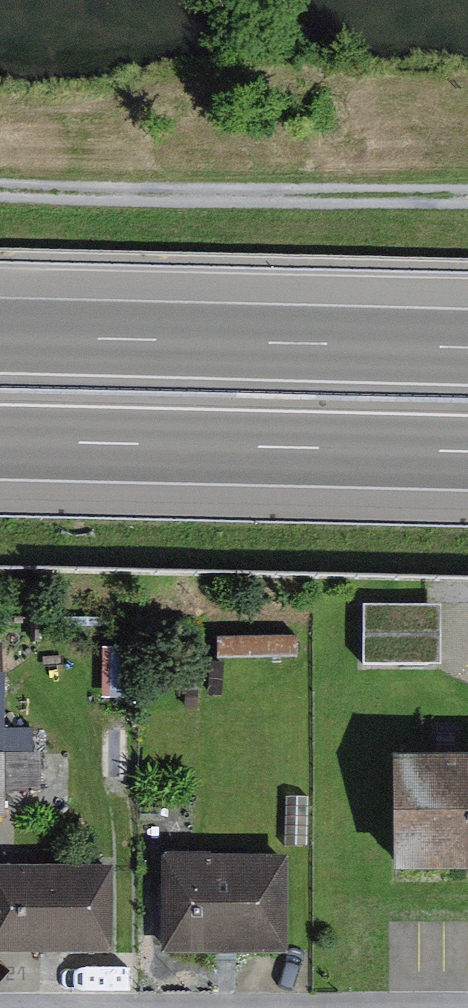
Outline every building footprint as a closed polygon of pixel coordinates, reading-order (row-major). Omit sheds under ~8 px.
[(374,663),(452,663),(452,603),(374,603),(374,663)] [(11,815),(12,784),(42,785),(43,721),(9,720),(11,615),(0,615),(0,815),(11,815)] [(400,753),(402,868),(467,867),(467,752),(400,753)] [(308,855),(182,852),(181,952),(306,954),(308,855)] [(133,866),(6,864),(5,951),(132,953),(133,866)]
